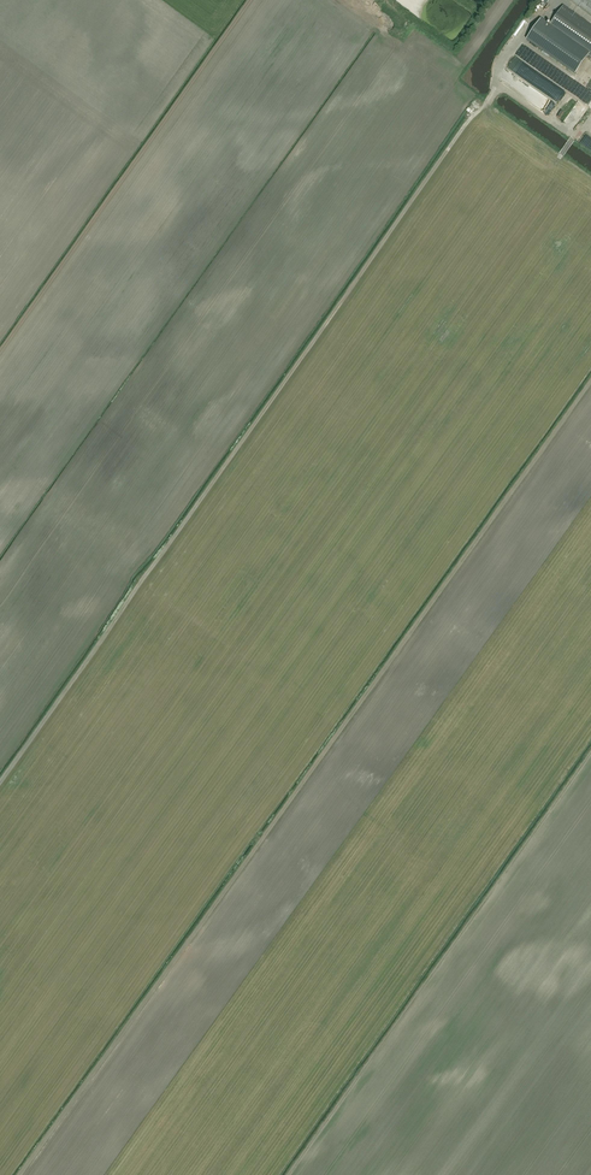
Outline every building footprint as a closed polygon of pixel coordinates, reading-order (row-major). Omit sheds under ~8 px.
[(590,15),(590,0),(570,0),(590,15)] [(550,25),(584,49),(589,53),(590,54),(590,25),(564,6),(550,25)] [(541,19),(527,39),(569,69),(575,73),(589,53),(584,49),(550,25),(541,19)]
